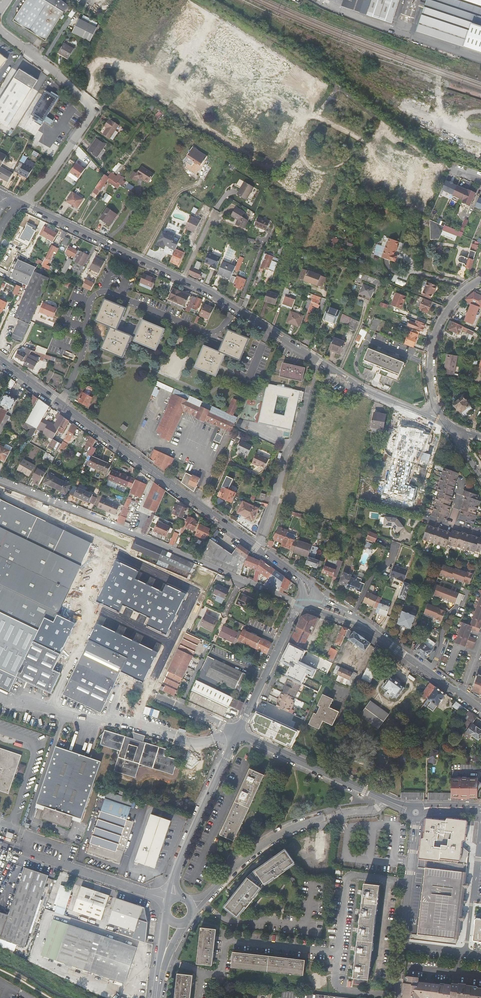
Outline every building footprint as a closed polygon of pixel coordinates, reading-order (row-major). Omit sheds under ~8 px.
[(45,0),(26,0),(13,20),(46,41),(63,12),(45,0)] [(63,12),(68,5),(62,0),(45,0),(63,12)] [(355,3),(353,10),(390,23),(398,0),(347,0),(355,3)] [(401,14),(409,17),(408,20),(412,22),(413,18),(414,18),(420,0),(406,0),(401,14)] [(416,30),(480,51),(480,52),(480,0),(426,0),(416,30)] [(73,20),(68,27),(76,33),(79,29),(76,27),(78,25),(73,20)] [(56,49),(65,56),(71,48),(62,41),(56,49)] [(0,102),(0,125),(6,130),(30,91),(31,92),(36,84),(18,73),(0,102)] [(44,96),(29,120),(41,127),(42,125),(44,126),(45,123),(44,122),(56,103),(44,96)] [(243,124),(237,120),(234,124),(233,124),(232,124),(225,127),(225,136),(233,141),(243,124)] [(110,139),(112,140),(117,133),(114,131),(117,126),(111,122),(110,123),(108,121),(103,128),(106,130),(101,136),(108,141),(110,139)] [(175,140),(181,132),(169,123),(164,130),(162,128),(157,134),(162,138),(165,135),(167,136),(169,137),(170,136),(175,140)] [(239,145),(250,128),(243,124),(233,141),(239,145)] [(252,135),(255,131),(250,128),(239,145),(240,145),(241,143),(249,148),(255,137),(252,135)] [(261,158),(268,145),(257,139),(250,151),(261,158)] [(95,140),(87,153),(96,160),(105,146),(95,140)] [(270,147),(268,145),(261,158),(262,159),(270,147)] [(200,181),(211,164),(196,154),(187,168),(192,171),(189,175),(200,181)] [(33,171),(35,167),(25,162),(22,166),(33,171)] [(75,163),(71,174),(81,178),(85,167),(75,163)] [(17,176),(22,166),(18,164),(13,174),(17,176)] [(27,181),(33,171),(22,166),(17,176),(27,181)] [(139,178),(150,183),(155,172),(141,166),(138,173),(133,171),(130,178),(137,181),(139,178)] [(0,171),(0,181),(7,184),(11,177),(0,170),(0,171)] [(101,192),(106,184),(108,179),(104,177),(96,189),(101,192)] [(120,185),(117,183),(116,184),(110,181),(108,185),(117,190),(120,185)] [(236,197),(246,202),(253,189),(244,184),(236,197)] [(457,185),(452,196),(462,201),(461,203),(469,207),(476,193),(464,187),(463,188),(457,185)] [(96,200),(101,192),(96,189),(91,197),(96,200)] [(72,195),(66,205),(77,211),(83,202),(72,195)] [(109,208),(102,219),(107,223),(111,225),(118,214),(109,208)] [(235,229),(243,232),(247,224),(241,220),(244,216),(235,210),(230,218),(237,223),(235,229)] [(201,222),(191,218),(184,232),(194,236),(201,222)] [(465,218),(460,230),(464,232),(469,220),(465,218)] [(257,220),(253,229),(265,234),(268,225),(257,220)] [(445,227),(430,220),(430,240),(438,240),(445,227)] [(25,241),(29,244),(37,231),(29,226),(30,226),(26,223),(21,231),(25,233),(27,232),(30,234),(25,241)] [(45,229),(41,237),(52,243),(57,235),(45,229)] [(332,237),(331,241),(337,243),(336,247),(331,245),(330,246),(336,248),(338,249),(341,240),(332,237)] [(388,244),(382,259),(392,262),(392,261),(396,263),(398,257),(394,256),(395,252),(397,253),(399,248),(398,248),(399,243),(390,240),(388,244)] [(41,263),(39,266),(43,268),(46,263),(47,264),(53,252),(54,252),(56,250),(55,249),(55,248),(51,246),(41,263)] [(77,253),(78,252),(74,250),(76,248),(73,247),(72,249),(68,247),(65,253),(67,255),(66,256),(68,258),(70,256),(74,259),(77,253)] [(87,259),(77,253),(74,259),(72,262),(72,263),(81,268),(87,259)] [(214,274),(221,257),(213,253),(210,258),(208,257),(204,267),(210,269),(209,272),(214,274)] [(174,254),(168,266),(177,270),(182,258),(174,254)] [(462,267),(461,271),(469,273),(475,257),(469,255),(466,262),(461,260),(460,260),(459,261),(458,265),(459,266),(462,267)] [(8,277),(22,284),(31,266),(17,259),(8,277)] [(60,273),(64,275),(72,263),(72,262),(68,259),(66,262),(64,261),(63,264),(65,265),(60,273)] [(94,277),(102,262),(95,259),(88,274),(94,277)] [(241,261),(239,260),(235,270),(233,273),(236,274),(241,261)] [(272,279),(276,267),(270,265),(270,267),(264,265),(265,261),(262,260),(261,264),(264,266),(260,275),(272,279)] [(105,264),(102,262),(94,277),(97,278),(105,264)] [(233,273),(235,270),(222,265),(216,280),(221,282),(223,279),(229,282),(233,273)] [(31,266),(22,284),(24,285),(12,311),(14,312),(11,319),(16,321),(12,329),(17,332),(47,270),(43,268),(39,266),(37,271),(34,269),(34,268),(31,266)] [(17,332),(15,336),(13,341),(18,342),(51,272),(47,270),(17,332)] [(201,277),(198,275),(190,271),(187,277),(199,282),(201,277)] [(311,285),(315,275),(303,271),(299,280),(311,285)] [(326,279),(315,275),(311,285),(322,289),(326,279)] [(369,276),(367,280),(378,285),(380,281),(369,276)] [(139,285),(151,292),(155,283),(144,277),(139,285)] [(405,287),(406,282),(397,279),(396,283),(405,287)] [(231,290),(241,294),(244,284),(235,280),(231,290)] [(425,290),(422,297),(430,301),(432,296),(433,293),(434,293),(437,288),(428,284),(425,290)] [(374,289),(365,285),(362,293),(371,298),(374,289)] [(387,301),(394,287),(390,285),(384,299),(387,301)] [(362,293),(360,298),(369,302),(371,298),(362,293)] [(391,306),(401,310),(407,298),(397,293),(391,306)] [(168,303),(166,302),(164,307),(180,314),(186,300),(172,294),(168,303)] [(278,298),(267,295),(263,305),(274,308),(278,298)] [(476,296),(466,303),(470,307),(465,324),(472,326),(477,310),(480,311),(480,307),(480,300),(476,296)] [(292,310),(295,303),(284,299),(282,306),(292,310)] [(311,301),(308,310),(303,324),(308,326),(315,307),(313,307),(313,305),(318,307),(319,304),(318,304),(319,301),(312,299),(311,301)] [(192,308),(194,302),(190,300),(183,315),(187,317),(192,308)] [(187,317),(191,318),(195,309),(197,310),(200,302),(196,300),(193,308),(192,308),(187,317)] [(428,315),(433,304),(424,300),(419,311),(428,315)] [(124,311),(103,302),(93,323),(109,330),(99,351),(120,360),(130,339),(115,333),(124,311)] [(42,303),(38,312),(52,319),(56,309),(42,303)] [(328,326),(335,310),(328,307),(323,319),(329,321),(328,324),(327,326),(328,326)] [(207,323),(212,313),(204,309),(199,319),(207,323)] [(340,312),(335,310),(328,326),(334,328),(340,312)] [(290,314),(287,324),(299,328),(302,318),(290,314)] [(351,320),(343,316),(340,323),(349,326),(351,320)] [(375,318),(370,330),(369,331),(374,333),(380,321),(375,318)] [(359,324),(352,320),(348,331),(355,334),(359,324)] [(450,329),(450,330),(459,334),(462,326),(456,323),(451,321),(447,328),(450,329)] [(132,344),(153,354),(163,333),(142,323),(132,344)] [(424,335),(427,327),(418,323),(416,326),(411,323),(409,328),(424,335)] [(474,332),(464,327),(462,330),(470,334),(473,335),(474,332)] [(413,350),(418,337),(413,335),(411,334),(405,347),(413,350)] [(213,381),(222,360),(237,367),(246,345),(226,335),(216,356),(201,350),(192,372),(213,381)] [(342,344),(334,341),(329,353),(337,356),(342,344)] [(345,345),(342,344),(337,356),(340,357),(345,345)] [(13,357),(23,362),(30,351),(25,349),(22,354),(16,351),(13,357)] [(23,362),(21,365),(30,371),(37,359),(41,362),(44,358),(45,355),(44,355),(30,351),(23,362)] [(397,384),(404,366),(397,363),(398,361),(394,360),(394,361),(380,355),(380,354),(377,352),(376,354),(369,351),(362,368),(364,369),(361,376),(372,381),(375,374),(382,377),(379,384),(390,388),(393,382),(397,384)] [(454,375),(457,356),(447,354),(444,368),(446,368),(445,374),(454,375)] [(284,362),(281,376),(303,382),(306,368),(284,362)] [(0,397),(0,407),(8,411),(13,402),(4,397),(5,395),(6,395),(7,392),(8,392),(12,384),(8,381),(0,397)] [(173,389),(158,382),(156,386),(172,393),(173,389)] [(277,385),(268,383),(258,421),(290,430),(300,391),(277,385)] [(77,390),(71,401),(84,408),(89,400),(81,395),(82,393),(77,390)] [(226,413),(174,390),(169,400),(171,401),(158,429),(162,431),(159,437),(168,441),(182,411),(196,417),(195,419),(203,423),(204,421),(221,429),(218,434),(216,433),(213,440),(220,444),(226,431),(230,433),(237,418),(232,416),(239,402),(233,399),(226,413)] [(24,407),(30,410),(34,401),(30,397),(24,407)] [(472,409),(463,397),(454,405),(461,413),(460,413),(464,418),(468,415),(467,414),(472,409)] [(25,437),(29,439),(35,429),(38,423),(44,411),(46,409),(36,402),(20,431),(21,432),(22,430),(24,430),(25,429),(29,431),(25,437)] [(373,417),(371,427),(370,431),(381,434),(385,419),(380,418),(380,419),(373,417)] [(38,423),(35,429),(43,434),(51,438),(54,433),(59,422),(55,419),(50,430),(38,423)] [(236,426),(241,428),(245,421),(240,419),(236,426)] [(59,422),(54,433),(59,436),(66,424),(61,420),(59,422)] [(371,427),(367,426),(365,434),(380,438),(381,434),(370,431),(371,427)] [(409,500),(414,501),(417,487),(413,486),(413,485),(408,484),(408,485),(406,484),(407,480),(408,480),(411,467),(409,467),(410,463),(411,459),(413,459),(415,450),(416,448),(422,449),(422,450),(426,451),(430,435),(423,433),(424,431),(419,430),(412,428),(407,427),(407,428),(400,427),(399,433),(398,440),(397,440),(394,453),(396,453),(394,459),(393,465),(391,464),(386,484),(385,484),(384,485),(383,491),(382,491),(381,494),(386,495),(387,495),(391,496),(391,497),(396,499),(396,498),(403,500),(408,502),(409,500)] [(59,446),(57,450),(61,452),(64,446),(62,444),(64,441),(67,443),(72,434),(67,431),(59,446)] [(86,439),(84,443),(90,448),(92,444),(86,439)] [(50,441),(46,448),(56,453),(57,450),(59,446),(50,441)] [(236,452),(248,457),(252,449),(240,443),(236,452)] [(3,463),(8,453),(0,448),(0,461),(3,463)] [(154,449),(150,459),(168,472),(174,459),(154,449)] [(89,450),(81,467),(104,478),(107,469),(89,460),(93,452),(89,450)] [(46,452),(44,456),(53,461),(55,457),(46,452)] [(255,457),(251,467),(256,469),(257,468),(263,471),(266,462),(255,457)] [(14,474),(26,480),(32,469),(21,462),(14,474)] [(444,469),(442,473),(456,478),(458,474),(444,469)] [(34,471),(29,480),(34,483),(32,486),(37,488),(43,476),(34,471)] [(360,480),(378,481),(378,473),(360,472),(360,480)] [(182,483),(194,492),(200,479),(192,475),(192,476),(186,473),(182,483)] [(441,478),(455,483),(456,478),(442,473),(440,478),(441,478)] [(124,491),(127,482),(120,479),(120,477),(116,476),(115,477),(109,474),(105,483),(124,491)] [(47,488),(47,489),(62,498),(67,489),(62,486),(52,481),(46,478),(42,485),(47,488)] [(454,488),(455,483),(441,478),(439,483),(440,483),(454,488)] [(215,498),(228,505),(232,497),(225,493),(230,482),(225,479),(215,498)] [(136,480),(118,524),(124,526),(130,511),(128,510),(135,495),(142,497),(147,485),(136,480)] [(165,491),(155,483),(145,507),(156,512),(165,491)] [(453,492),(454,488),(440,483),(438,487),(439,488),(453,492)] [(451,497),(453,493),(453,492),(439,488),(437,492),(438,492),(451,497)] [(70,490),(66,498),(86,508),(90,500),(70,490)] [(478,496),(464,491),(462,496),(466,497),(476,500),(478,496)] [(451,497),(438,492),(436,497),(451,502),(452,498),(451,497)] [(434,502),(436,502),(449,507),(451,502),(436,497),(434,502)] [(466,497),(464,501),(479,506),(480,502),(476,500),(466,497)] [(477,511),(479,506),(464,501),(462,506),(477,511)] [(95,511),(112,519),(116,509),(99,502),(95,511)] [(449,507),(436,502),(434,507),(449,512),(450,507),(449,507)] [(175,506),(172,515),(183,519),(186,510),(175,506)] [(248,522),(250,523),(254,512),(239,506),(234,516),(244,520),(243,522),(247,524),(248,522)] [(462,511),(475,515),(477,511),(462,506),(460,510),(462,511)] [(447,516),(449,512),(434,507),(433,511),(447,516)] [(8,689),(18,671),(56,690),(73,655),(82,658),(66,690),(103,709),(122,671),(127,672),(139,676),(185,583),(165,575),(140,564),(134,561),(137,555),(185,575),(189,567),(122,539),(120,543),(123,544),(120,551),(115,549),(96,541),(96,539),(72,529),(68,538),(42,528),(41,532),(21,524),(22,520),(25,514),(17,511),(13,520),(0,515),(0,685),(8,689)] [(447,516),(433,511),(431,516),(445,521),(447,516)] [(475,520),(476,516),(475,515),(462,511),(460,515),(475,520)] [(145,526),(150,528),(155,515),(153,514),(151,519),(148,518),(145,526)] [(460,515),(459,520),(473,525),(475,520),(460,515)] [(198,523),(187,518),(183,527),(194,532),(198,523)] [(42,528),(22,520),(21,524),(41,532),(42,528)] [(387,537),(395,533),(390,523),(390,520),(384,520),(384,522),(378,521),(377,530),(384,531),(387,537)] [(210,531),(200,526),(196,535),(206,539),(210,531)] [(432,528),(428,526),(422,540),(427,542),(432,528)] [(286,537),(288,531),(279,528),(275,537),(284,541),(286,537)] [(432,544),(432,543),(437,529),(432,528),(427,542),(432,544)] [(116,537),(98,529),(97,531),(115,539),(116,537)] [(437,529),(432,543),(436,545),(441,530),(437,529)] [(149,530),(146,536),(154,539),(155,536),(156,533),(149,530)] [(436,545),(441,546),(446,532),(441,530),(436,545)] [(451,546),(456,532),(452,531),(451,534),(447,545),(451,547),(451,546)] [(446,532),(441,546),(445,548),(447,545),(451,534),(446,532)] [(456,547),(461,533),(457,532),(456,532),(451,546),(456,548),(456,547)] [(461,549),(466,534),(461,533),(456,547),(461,549)] [(176,534),(171,546),(174,547),(176,543),(178,537),(179,535),(176,534)] [(466,534),(461,549),(465,550),(470,536),(466,534)] [(368,545),(371,538),(371,537),(363,535),(360,545),(361,546),(362,544),(364,545),(365,544),(368,545)] [(470,551),(475,537),(471,535),(470,536),(465,550),(470,551)] [(295,550),(298,541),(286,537),(284,541),(282,545),(295,550)] [(480,538),(475,537),(470,551),(475,553),(475,551),(480,538)] [(96,541),(115,549),(116,546),(97,538),(96,539),(96,541)] [(211,540),(199,557),(239,574),(241,570),(243,565),(246,556),(248,551),(240,545),(233,555),(211,540)] [(312,546),(312,545),(299,540),(298,541),(295,550),(295,551),(308,556),(312,546)] [(193,541),(188,553),(191,555),(195,548),(193,547),(196,542),(193,541)] [(320,569),(323,561),(314,558),(318,548),(312,546),(308,556),(306,564),(320,569)] [(258,561),(246,556),(243,565),(254,569),(258,561)] [(264,562),(259,559),(258,561),(254,569),(259,572),(264,562)] [(140,564),(165,575),(166,572),(141,562),(140,564)] [(283,577),(264,562),(259,572),(268,578),(263,585),(278,591),(283,577)] [(218,574),(194,564),(185,583),(139,676),(141,676),(139,680),(160,690),(187,632),(189,633),(191,630),(193,626),(218,574)] [(439,574),(452,579),(452,578),(464,582),(464,581),(470,584),(474,573),(468,571),(468,572),(456,567),(456,569),(443,564),(439,574)] [(318,577),(332,582),(336,570),(333,569),(332,570),(322,566),(318,577)] [(71,595),(103,610),(113,587),(80,573),(71,595)] [(249,573),(246,577),(255,581),(257,576),(249,573)] [(289,581),(283,577),(278,591),(281,592),(283,586),(286,587),(289,581)] [(343,590),(346,581),(339,578),(336,587),(343,590)] [(343,590),(342,591),(357,597),(361,586),(346,581),(343,590)] [(404,583),(398,597),(404,599),(410,585),(406,583),(404,583)] [(431,594),(455,603),(459,593),(435,584),(431,594)] [(480,587),(479,590),(480,591),(479,594),(478,594),(477,596),(478,598),(477,601),(475,601),(474,603),(475,605),(474,608),(473,608),(472,610),(473,612),(472,615),(470,614),(470,616),(470,618),(468,624),(466,626),(465,628),(460,626),(459,629),(460,630),(459,633),(457,633),(456,636),(457,637),(456,640),(454,640),(453,643),(465,647),(466,644),(474,646),(476,640),(469,637),(471,630),(479,633),(480,627),(480,587)] [(227,593),(217,588),(210,602),(221,607),(227,593)] [(370,612),(373,613),(376,604),(366,600),(369,593),(366,591),(359,608),(369,612),(370,612)] [(252,603),(240,598),(235,607),(248,613),(252,603)] [(376,613),(387,617),(390,609),(379,604),(376,613)] [(439,609),(439,608),(428,604),(424,614),(436,618),(435,619),(443,622),(447,612),(439,609)] [(402,611),(397,624),(411,629),(417,614),(416,613),(412,611),(410,612),(409,614),(402,611)] [(289,643),(303,650),(319,618),(316,617),(308,614),(302,616),(289,643)] [(212,631),(217,621),(206,615),(201,626),(212,631)] [(238,641),(241,634),(238,632),(237,634),(224,627),(219,636),(232,643),(231,647),(234,648),(238,641)] [(348,629),(343,627),(335,644),(340,646),(344,637),(348,629)] [(348,639),(353,632),(348,629),(344,637),(348,639)] [(264,653),(269,643),(243,630),(241,634),(238,641),(264,653)] [(189,633),(187,632),(160,690),(174,696),(201,638),(194,635),(189,633)] [(370,645),(370,644),(363,638),(354,632),(353,632),(348,639),(348,640),(364,652),(370,645)] [(419,655),(425,660),(431,651),(431,650),(435,644),(425,636),(420,643),(419,642),(413,651),(419,655)] [(303,650),(289,643),(286,649),(280,662),(290,666),(285,677),(289,679),(300,684),(302,685),(307,674),(313,677),(316,670),(301,662),(303,657),(306,651),(303,650)] [(385,653),(376,648),(361,679),(371,683),(385,653)] [(333,649),(328,660),(333,662),(338,651),(333,649)] [(208,656),(205,663),(209,665),(207,669),(203,667),(200,673),(239,693),(247,676),(244,674),(242,673),(208,656)] [(353,673),(353,674),(337,666),(333,673),(339,676),(348,680),(346,684),(351,687),(357,674),(353,673)] [(141,676),(139,676),(127,672),(124,679),(137,684),(139,680),(141,676)] [(480,700),(480,675),(479,674),(478,676),(477,675),(470,692),(480,700)] [(339,676),(336,681),(345,686),(346,684),(348,680),(339,676)] [(394,681),(389,678),(382,688),(386,691),(385,693),(391,697),(392,695),(397,698),(404,688),(400,685),(394,680),(394,681)] [(283,689),(285,689),(281,697),(280,700),(278,703),(276,707),(286,712),(288,708),(289,709),(293,702),(292,701),(300,684),(289,679),(288,683),(286,682),(283,689)] [(197,680),(192,690),(231,709),(232,707),(240,711),(244,703),(197,680)] [(422,696),(428,700),(436,688),(430,684),(422,696)] [(127,687),(124,694),(131,696),(134,689),(127,687)] [(423,706),(425,707),(429,702),(428,702),(429,701),(431,702),(430,703),(427,708),(432,712),(436,706),(437,707),(446,695),(436,688),(428,700),(426,702),(424,705),(423,706)] [(411,692),(400,707),(412,716),(425,699),(419,695),(417,697),(411,692)] [(316,715),(314,714),(309,725),(319,730),(323,722),(333,727),(339,713),(330,708),(334,700),(323,695),(318,707),(320,708),(316,715)] [(389,715),(370,702),(360,716),(379,729),(389,715)] [(461,709),(462,710),(464,708),(456,702),(452,707),(459,712),(461,709)] [(299,732),(257,712),(251,723),(254,732),(291,749),(299,732)] [(467,720),(472,724),(477,717),(472,714),(467,720)] [(355,723),(346,720),(344,726),(353,729),(355,723)] [(480,737),(480,731),(472,724),(466,732),(478,741),(480,737)] [(100,747),(120,753),(114,771),(135,778),(139,766),(173,776),(178,761),(164,757),(166,751),(105,732),(100,747)] [(44,808),(43,811),(40,819),(69,829),(72,821),(74,818),(80,820),(100,763),(55,748),(36,805),(44,808)] [(8,795),(21,757),(0,749),(0,792),(8,795)] [(435,759),(438,752),(432,750),(430,758),(435,759)] [(235,846),(265,781),(251,774),(221,840),(235,846)] [(459,777),(459,779),(451,779),(451,793),(451,796),(459,796),(459,798),(470,798),(470,797),(477,797),(477,791),(480,786),(480,777),(459,777)] [(99,812),(127,822),(131,810),(104,800),(99,812)] [(85,853),(119,864),(133,824),(127,822),(99,812),(85,853)] [(134,862),(137,863),(154,869),(170,822),(150,815),(134,862)] [(419,859),(446,862),(463,863),(463,864),(465,864),(466,859),(467,852),(461,848),(462,842),(463,841),(464,841),(466,831),(467,820),(447,818),(446,819),(445,821),(426,819),(424,833),(423,839),(421,838),(419,859)] [(266,886),(296,865),(284,849),(254,870),(246,877),(223,906),(239,919),(262,889),(266,886)] [(463,863),(446,862),(445,871),(427,869),(419,935),(457,939),(459,920),(459,915),(462,894),(465,864),(463,864),(463,863)] [(8,915),(0,912),(0,940),(30,950),(42,914),(36,912),(40,900),(43,901),(47,890),(43,889),(47,879),(48,877),(24,869),(8,915)] [(43,889),(47,890),(50,892),(53,881),(47,879),(43,889)] [(381,886),(365,884),(364,891),(361,891),(361,896),(363,896),(362,910),(359,910),(359,914),(361,915),(359,929),(357,928),(356,933),(359,933),(357,948),(355,947),(354,952),(357,952),(355,966),(352,966),(352,971),(355,971),(354,978),(368,980),(369,980),(381,886)] [(72,890),(59,886),(56,894),(59,895),(55,906),(65,909),(72,890)] [(72,912),(100,921),(108,898),(80,888),(72,912)] [(143,944),(149,925),(145,910),(116,901),(108,924),(132,932),(129,939),(143,944)] [(480,942),(480,920),(478,919),(475,919),(472,941),(480,942)] [(121,985),(133,949),(66,926),(62,938),(50,934),(43,953),(55,957),(54,962),(121,985)] [(197,964),(212,966),(216,930),(201,928),(197,964)] [(26,961),(30,950),(0,940),(0,947),(26,961)] [(232,967),(304,976),(305,960),(233,951),(232,967)] [(192,975),(176,973),(174,997),(190,997),(192,975)] [(444,983),(444,985),(417,982),(418,977),(407,976),(406,983),(403,983),(402,992),(403,992),(403,997),(402,997),(420,997),(433,997),(449,997),(450,984),(444,983)] [(354,978),(353,985),(367,987),(368,980),(354,978)] [(471,986),(471,985),(466,984),(458,983),(455,983),(450,983),(450,984),(449,997),(480,997),(480,988),(471,986)]
